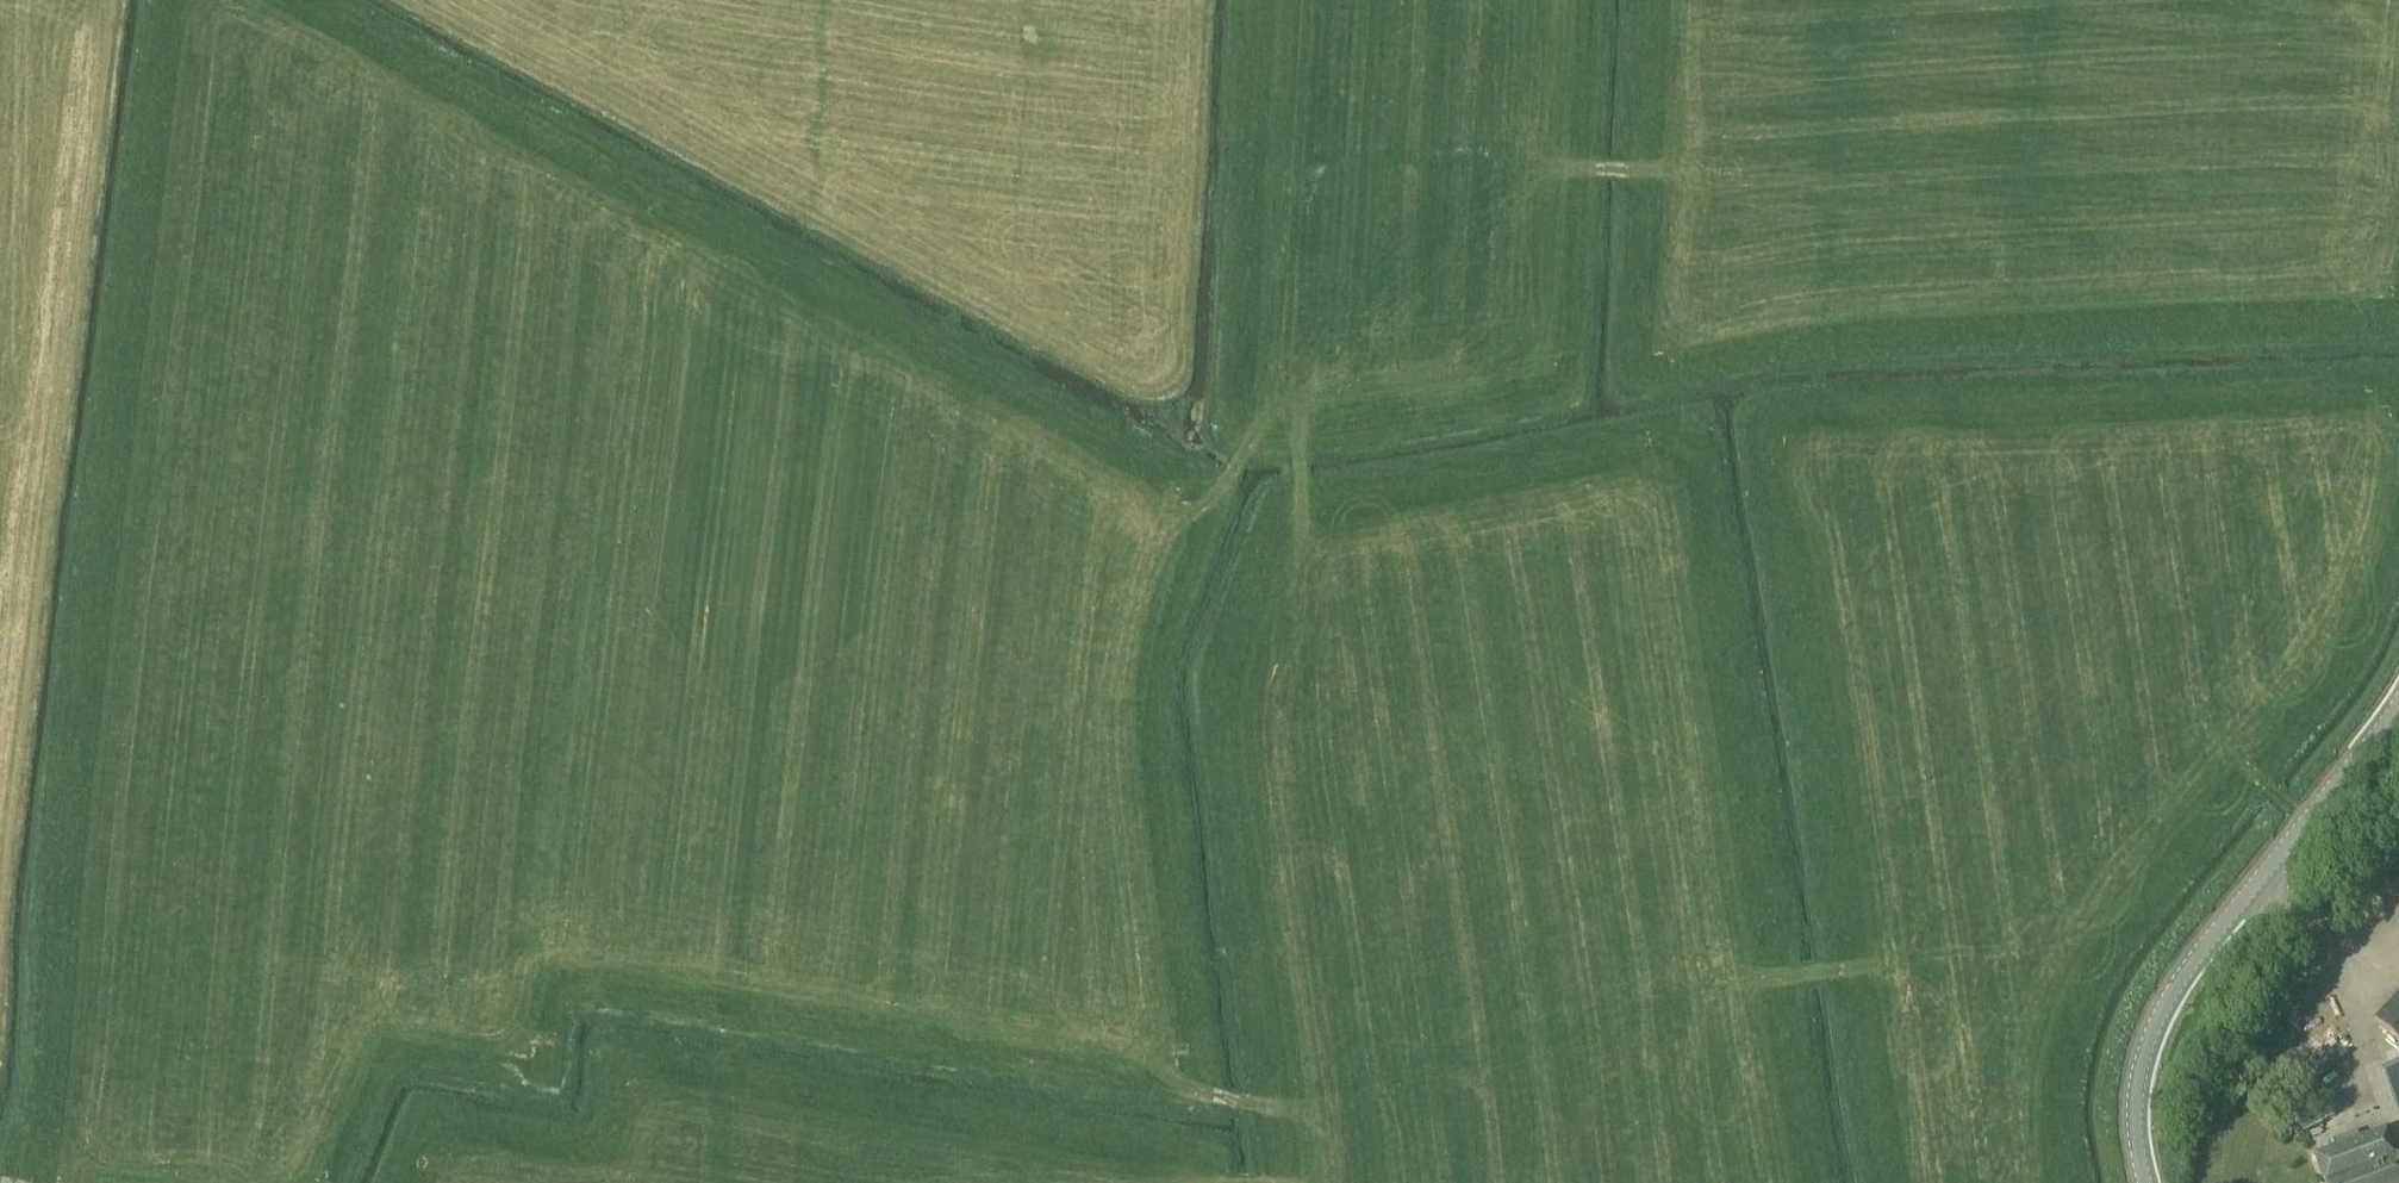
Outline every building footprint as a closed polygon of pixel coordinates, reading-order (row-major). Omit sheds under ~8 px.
[(2376,1019),(2398,1040),(2398,994),(2376,1019)] [(2390,1122),(2398,1122),(2398,1070),(2390,1069),(2390,1122)] [(2386,1128),(2313,1155),(2323,1182),(2398,1182),(2398,1164),(2386,1128)]
